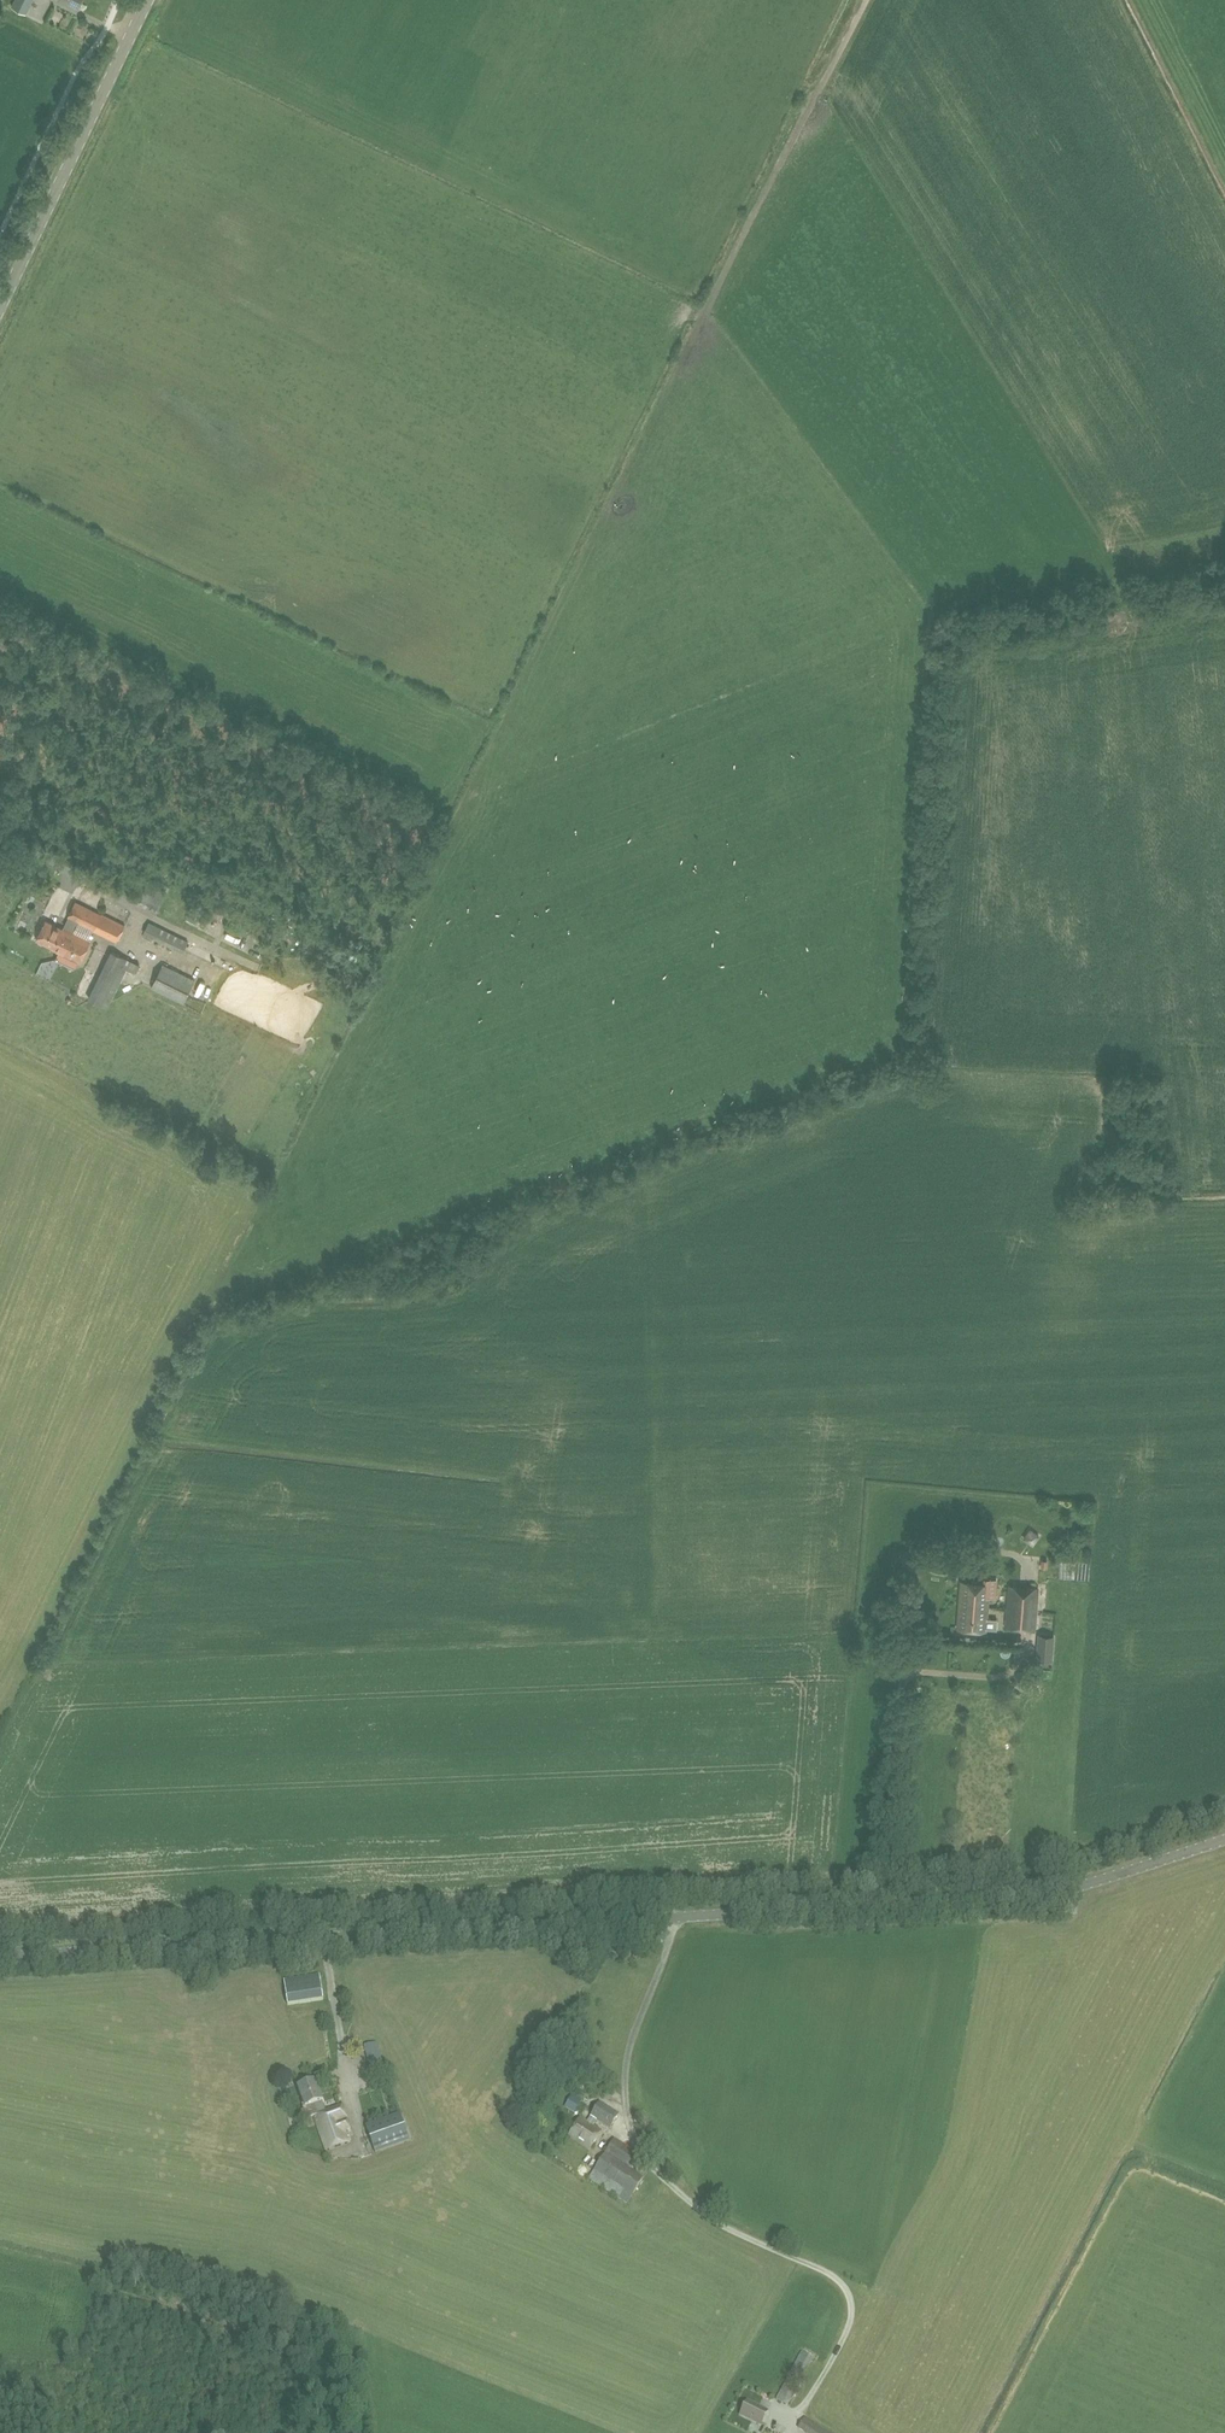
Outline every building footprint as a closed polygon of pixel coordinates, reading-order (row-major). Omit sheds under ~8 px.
[(34,0),(16,0),(13,6),(27,13),(34,0)] [(161,903),(146,895),(142,893),(136,905),(155,914),(161,903)] [(68,917),(62,929),(72,934),(78,923),(116,942),(125,925),(101,914),(101,915),(75,902),(67,917),(68,917)] [(89,942),(72,934),(62,929),(45,920),(35,940),(51,947),(50,949),(78,963),(89,942)] [(188,941),(149,922),(143,934),(182,953),(188,941)] [(238,936),(226,936),(225,952),(237,952),(238,936)] [(137,965),(125,958),(112,952),(88,999),(107,1008),(126,969),(134,972),(137,965)] [(183,1003),(194,980),(162,965),(151,988),(183,1003)] [(1019,1538),(1034,1549),(1043,1536),(1028,1526),(1019,1538)] [(961,1582),(959,1605),(987,1608),(989,1584),(961,1582)] [(1009,1586),(1007,1609),(1036,1611),(1038,1588),(1009,1586)] [(985,1631),(987,1608),(959,1605),(957,1629),(985,1631)] [(1035,1629),(1036,1611),(1007,1609),(1005,1627),(1035,1629)] [(994,1631),(1003,1631),(1002,1618),(993,1619),(994,1631)] [(1052,1653),(1053,1636),(1041,1635),(1040,1652),(1052,1653)] [(1019,1690),(1029,1680),(1022,1672),(1011,1682),(1019,1690)] [(323,2000),(320,1975),(283,1981),(287,2005),(323,2000)] [(377,2043),(363,2046),(375,2084),(388,2080),(377,2043)] [(314,2116),(326,2150),(348,2142),(343,2131),(349,2129),(340,2105),(324,2111),(320,2102),(322,2102),(315,2081),(298,2087),(305,2107),(303,2108),(307,2118),(314,2116)] [(368,2091),(359,2093),(363,2109),(372,2107),(368,2091)] [(572,2096),(566,2107),(575,2113),(581,2102),(572,2096)] [(587,2123),(580,2118),(568,2136),(589,2150),(602,2131),(592,2125),(596,2119),(610,2128),(619,2114),(601,2102),(587,2123)] [(409,2141),(400,2113),(366,2125),(375,2152),(409,2141)] [(610,2193),(634,2151),(614,2139),(588,2179),(610,2193)] [(669,2160),(661,2165),(678,2183),(686,2177),(669,2160)] [(787,2405),(813,2358),(802,2352),(776,2400),(787,2405)] [(767,2411),(747,2400),(740,2413),(760,2424),(767,2411)] [(806,2432),(828,2432),(804,2417),(798,2427),(806,2432)]
